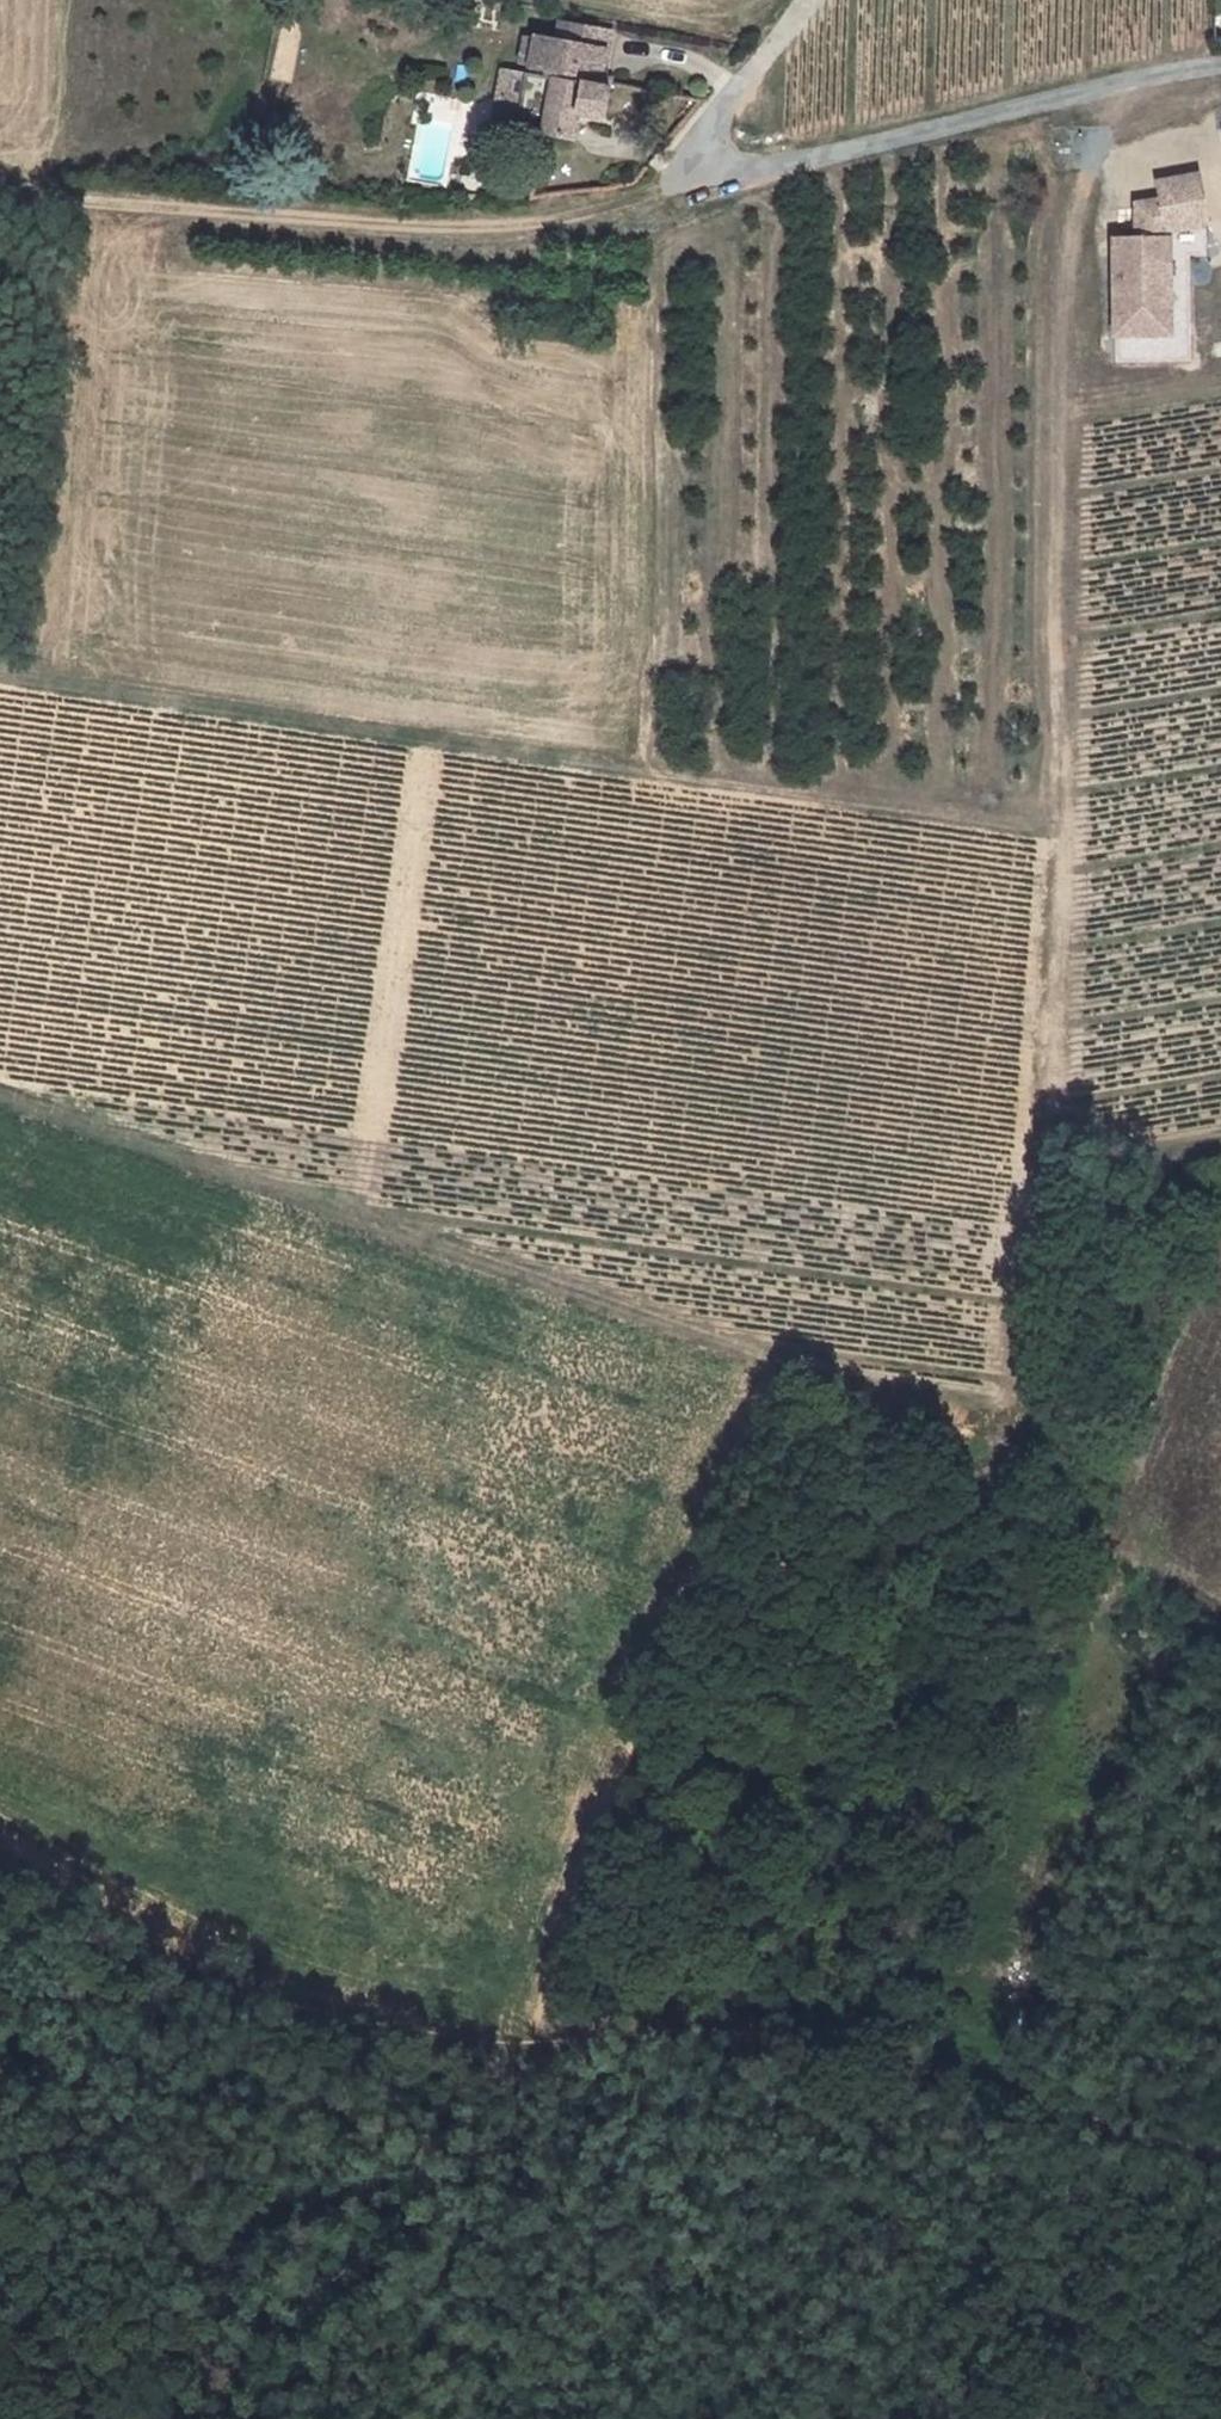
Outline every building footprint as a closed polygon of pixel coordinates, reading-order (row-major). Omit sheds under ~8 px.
[(533,72),(508,67),(499,117),(581,133),(587,107),(617,113),(621,90),(610,87),(611,81),(601,78),(609,33),(563,25),(560,38),(532,32),(527,62),(535,64),(533,72)] [(1112,256),(1114,331),(1142,330),(1161,311),(1160,277),(1167,277),(1166,227),(1205,220),(1196,172),(1156,179),(1159,197),(1161,204),(1135,208),(1135,236),(1119,236),(1119,255),(1112,256)] [(1135,201),(1135,208),(1161,204),(1159,197),(1135,201)]
